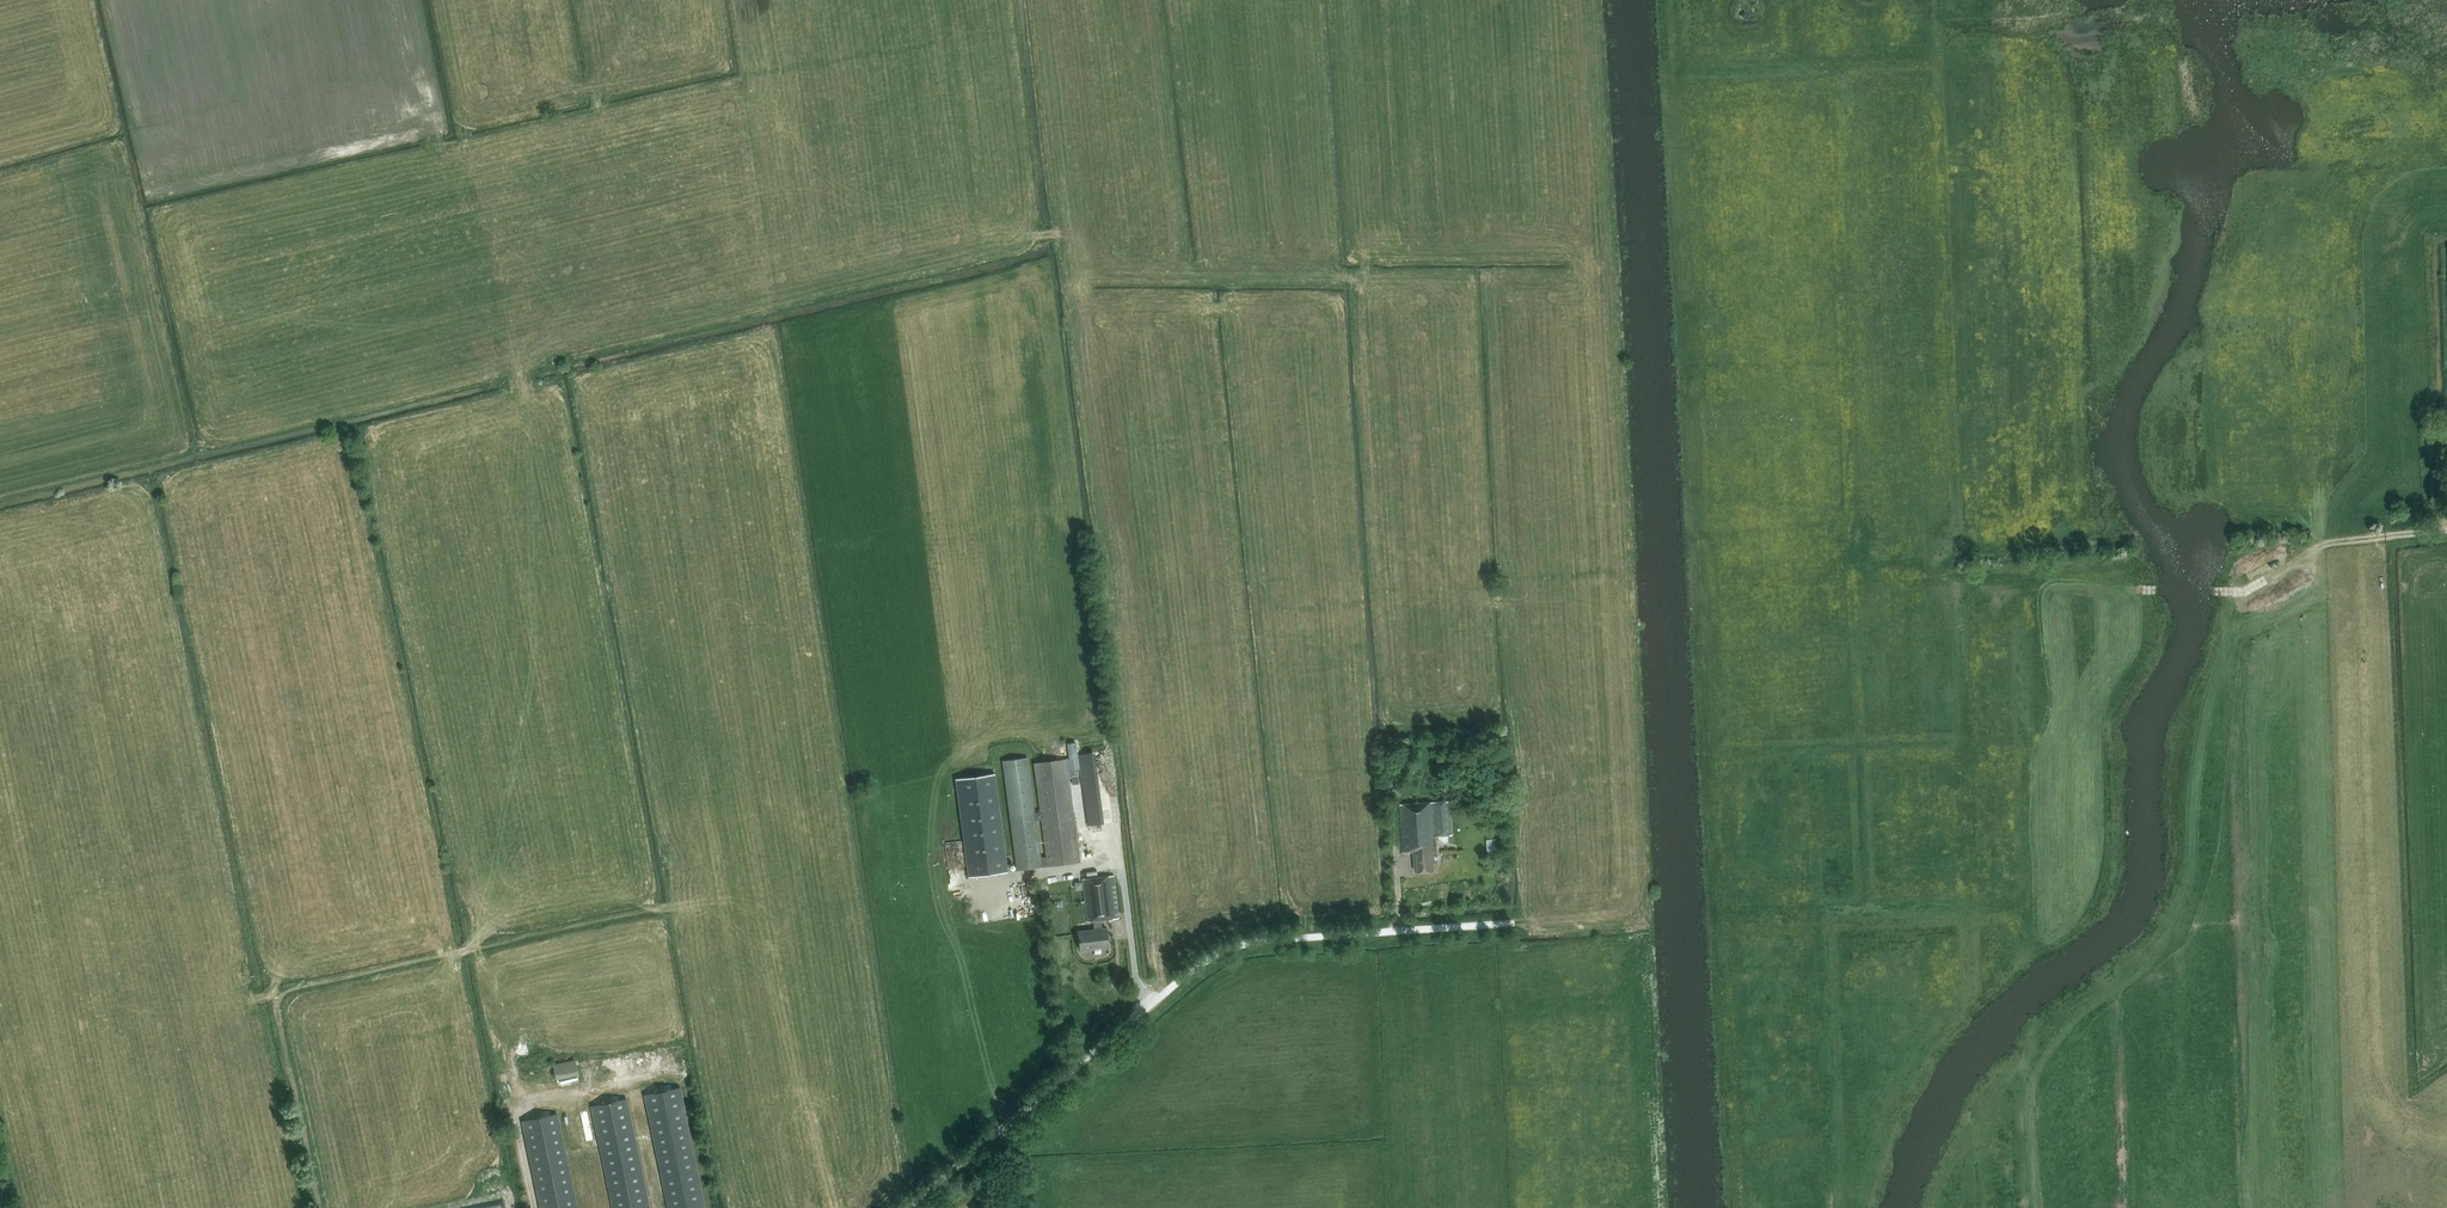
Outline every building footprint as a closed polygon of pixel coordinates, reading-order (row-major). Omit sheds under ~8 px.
[(1079,754),(1087,825),(1101,824),(1093,752),(1079,754)] [(1027,757),(1002,761),(1017,870),(1042,867),(1036,820),(1041,819),(1048,866),(1081,861),(1067,758),(1033,763),(1040,811),(1035,812),(1027,757)] [(995,773),(955,779),(968,877),(1008,871),(995,773)] [(1415,871),(1434,870),(1434,862),(1438,862),(1437,844),(1436,836),(1453,835),(1451,802),(1400,804),(1403,852),(1414,851),(1415,871)] [(1488,856),(1497,856),(1496,838),(1486,839),(1488,856)] [(1083,879),(1088,921),(1087,921),(1087,922),(1093,921),(1094,929),(1078,931),(1080,950),(1109,947),(1107,928),(1102,928),(1101,920),(1119,918),(1119,917),(1114,875),(1083,879)] [(575,1059),(553,1063),(556,1079),(578,1075),(575,1059)] [(680,1087),(664,1090),(663,1084),(654,1086),(656,1093),(644,1096),(668,1207),(706,1207),(680,1087)] [(628,1099),(612,1102),(610,1095),(601,1097),(603,1104),(591,1107),(612,1207),(651,1207),(628,1099)] [(521,1121),(540,1207),(578,1207),(558,1113),(543,1116),(541,1110),(532,1112),(533,1118),(521,1121)]
